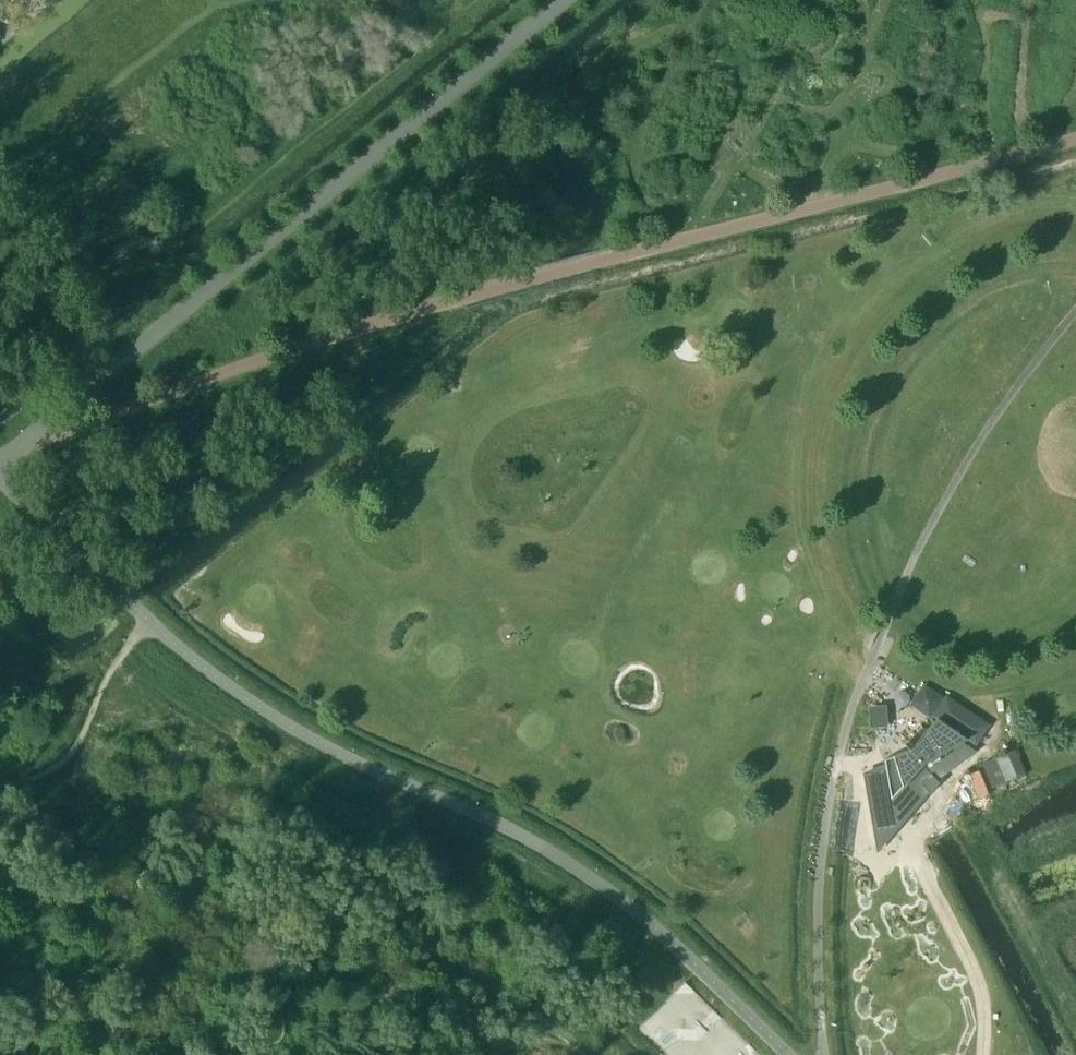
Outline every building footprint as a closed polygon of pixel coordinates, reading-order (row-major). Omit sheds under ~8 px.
[(931,713),(945,693),(928,681),(914,700),(931,713)] [(903,744),(908,749),(884,760),(891,799),(907,781),(922,765),(963,742),(933,722),(926,730),(923,727),(903,744)] [(1016,777),(1006,753),(994,758),(1004,782),(1016,777)]
